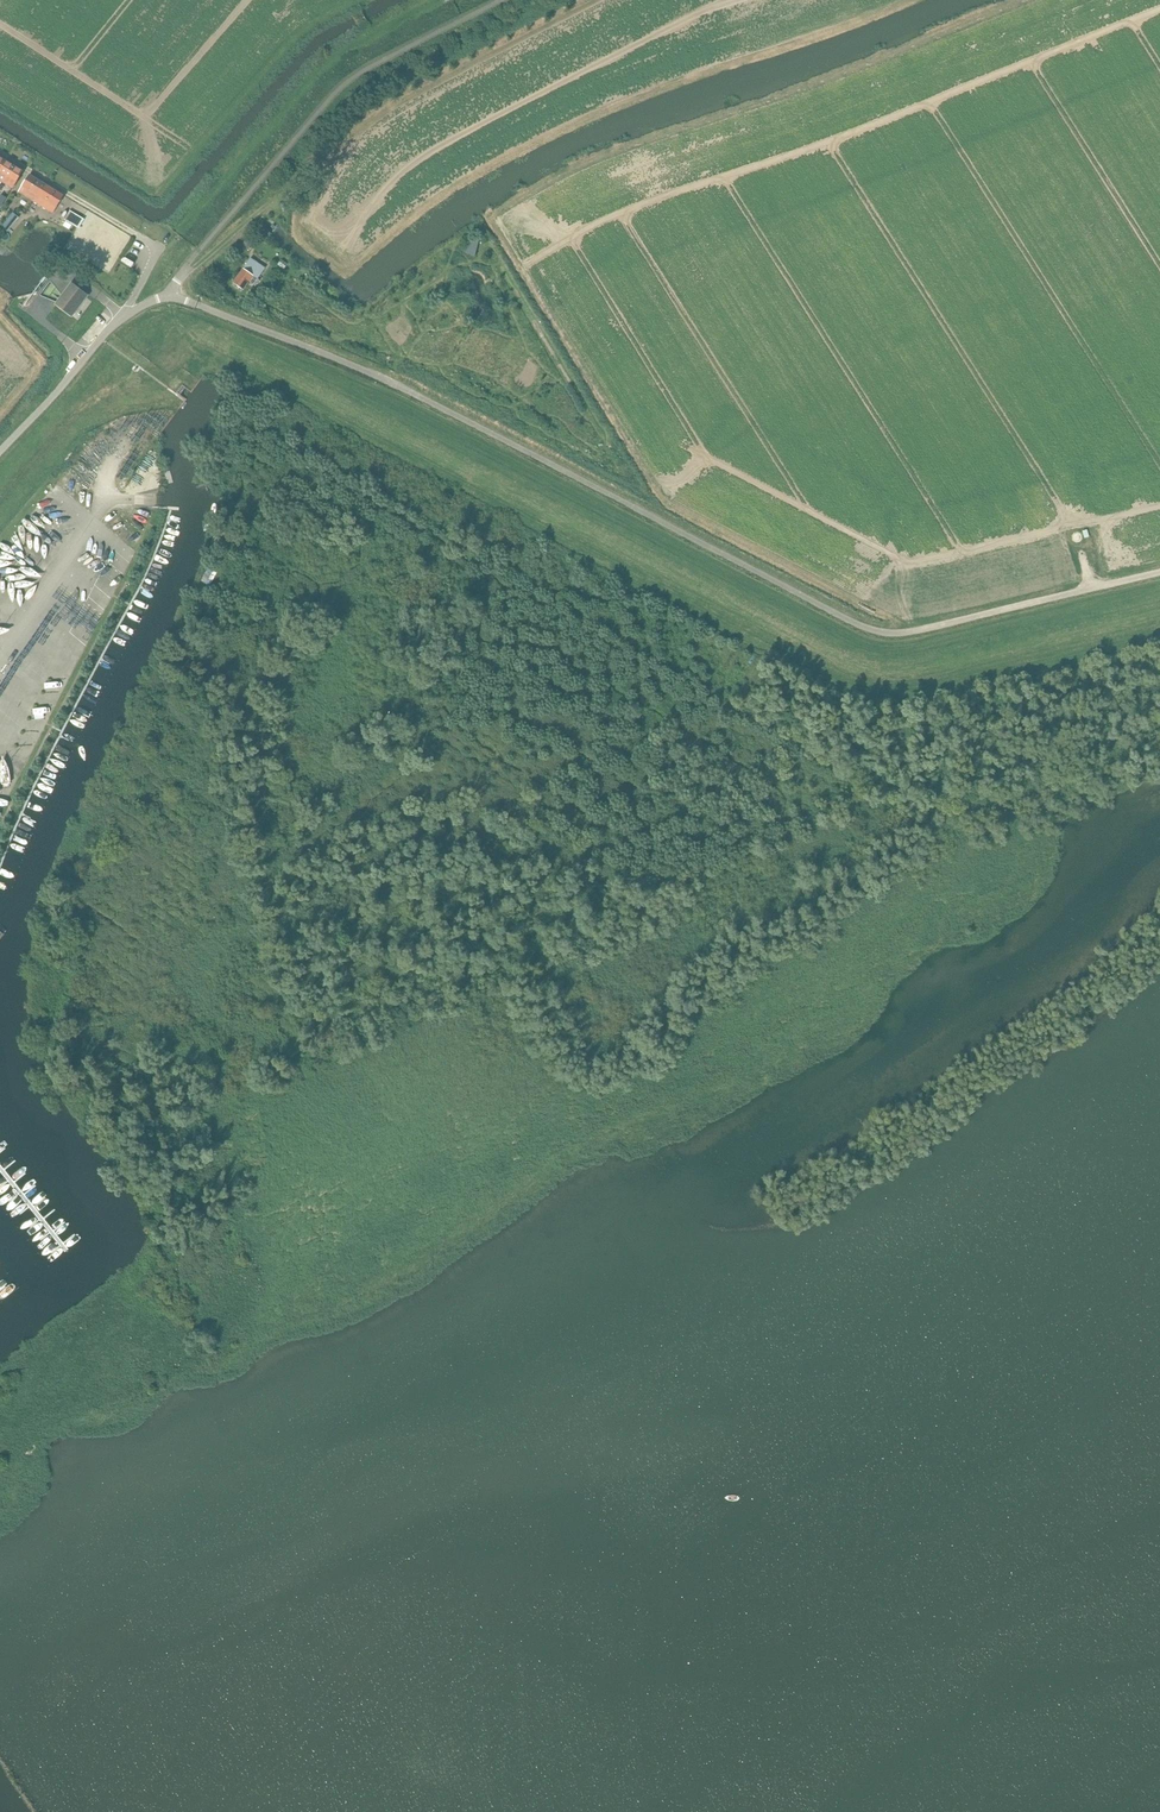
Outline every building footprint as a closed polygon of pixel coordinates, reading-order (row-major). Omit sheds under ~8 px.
[(0,170),(0,180),(13,188),(24,170),(7,159),(0,170)] [(19,192),(36,202),(47,184),(30,174),(19,192)] [(47,184),(36,202),(53,212),(64,194),(47,184)] [(70,210),(64,219),(70,223),(74,225),(79,228),(84,219),(80,216),(76,214),(70,210)] [(8,232),(19,217),(12,212),(1,226),(8,232)] [(239,248),(242,251),(248,245),(244,242),(239,248)] [(233,283),(243,290),(254,276),(258,279),(265,269),(251,259),(233,283)] [(281,260),(278,264),(284,269),(287,264),(281,260)] [(72,283),(58,302),(56,305),(73,317),(88,296),(72,283)]
